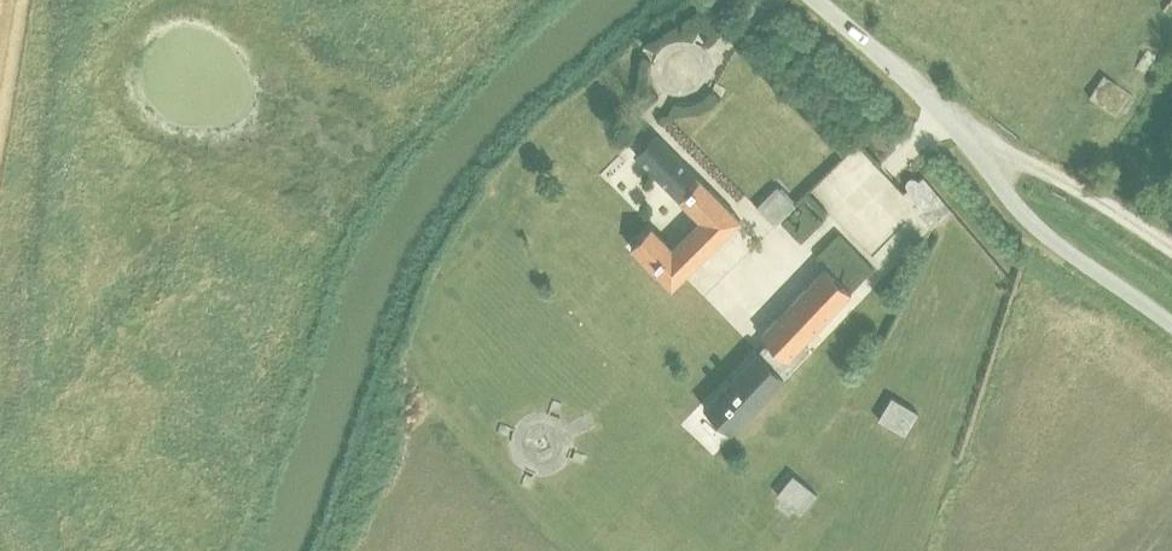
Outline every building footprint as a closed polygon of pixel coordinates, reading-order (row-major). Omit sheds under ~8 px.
[(810,26),(798,39),(816,55),(827,43),(810,26)] [(1148,46),(1136,64),(1145,70),(1157,51),(1148,46)] [(1105,72),(1090,95),(1117,113),(1132,90),(1105,72)] [(744,219),(659,130),(635,152),(700,220),(674,246),(654,225),(632,247),(674,288),(744,219)] [(909,187),(905,191),(933,225),(953,209),(925,175),(920,178),(918,176),(914,174),(911,175),(908,177),(907,181),(907,184),(909,187)] [(779,186),(758,206),(776,224),(797,204),(779,186)] [(769,337),(706,403),(733,429),(785,375),(783,372),(808,346),(804,342),(852,292),(825,266),(763,331),(769,337)] [(893,396),(880,418),(907,434),(920,411),(893,396)] [(795,473),(778,494),(802,513),(818,492),(795,473)]
